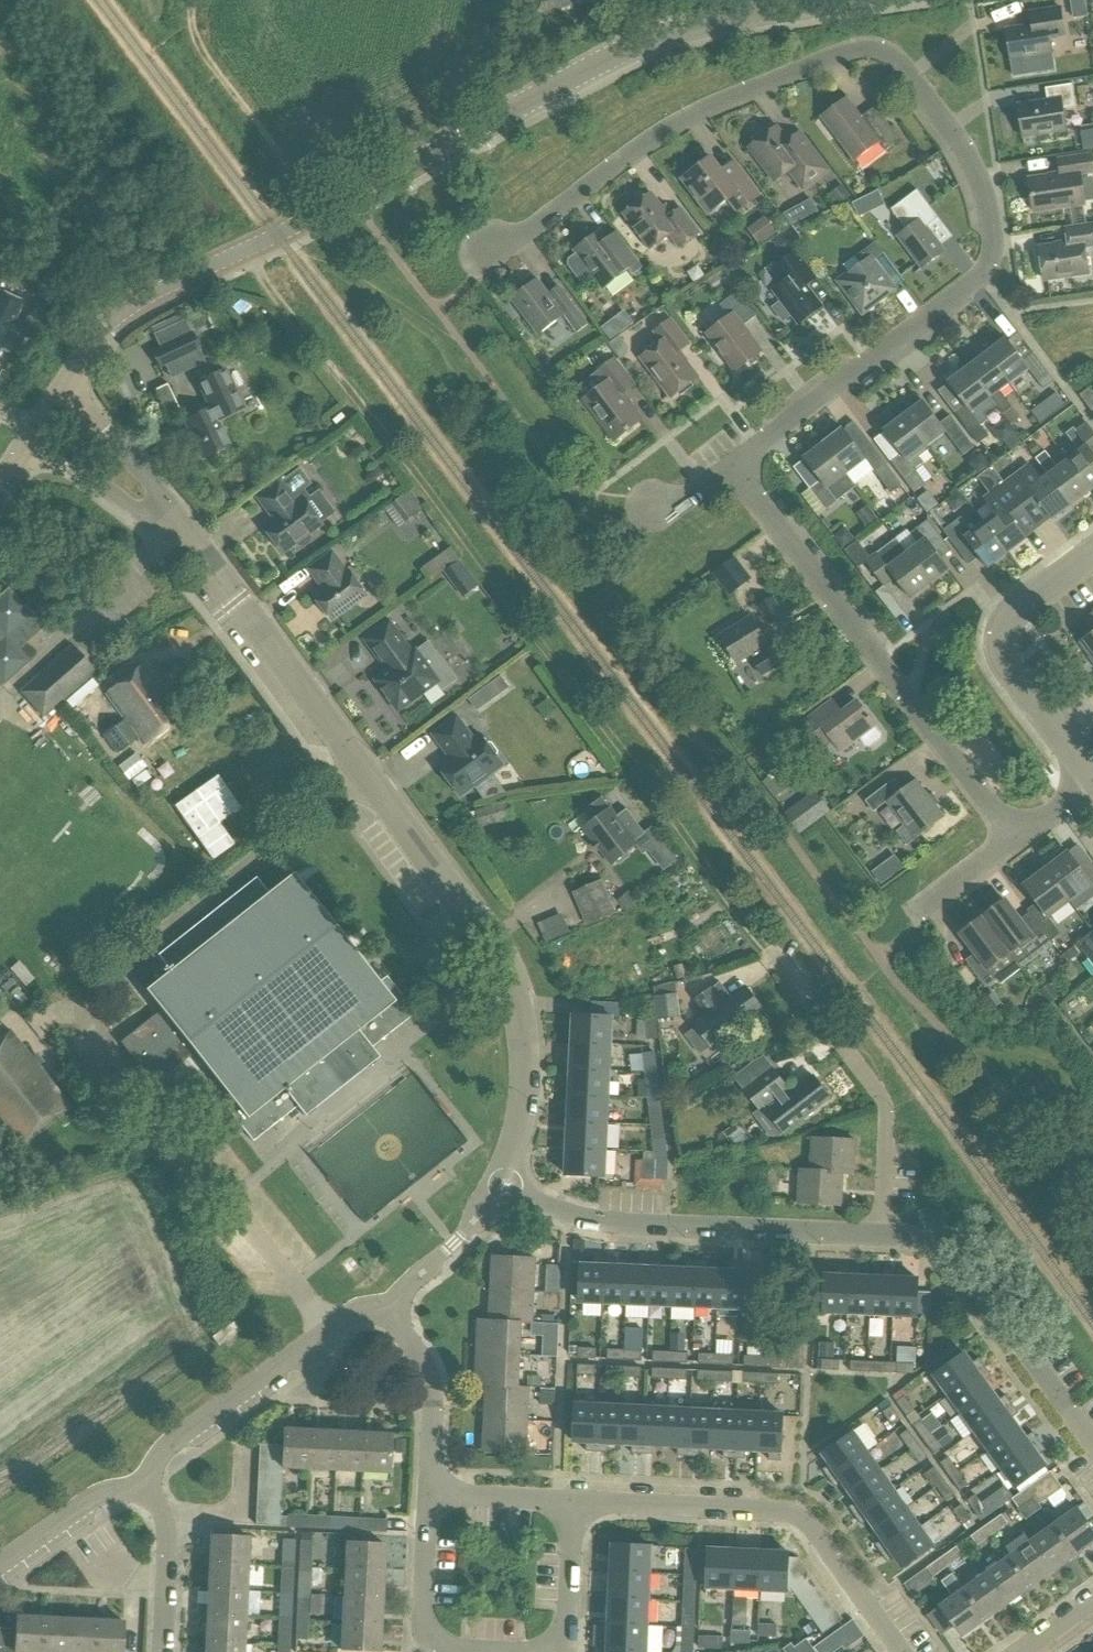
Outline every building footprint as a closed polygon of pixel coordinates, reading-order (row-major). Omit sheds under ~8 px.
[(538,14),(592,0),(534,0),(538,14)] [(1088,16),(1086,0),(1071,0),(1074,18),(1088,16)] [(1015,75),(1036,72),(1034,55),(1051,53),(1049,38),(1065,35),(1060,7),(1030,12),(1032,25),(1006,29),(1011,59),(1012,59),(1015,75)] [(1061,98),(1063,108),(1075,106),(1072,83),(1045,87),(1047,101),(1061,98)] [(880,141),(865,122),(847,97),(821,116),(854,160),(879,142),(880,141)] [(1061,98),(1047,101),(1018,105),(1022,136),(1066,129),(1063,108),(1061,98)] [(880,141),(879,142),(886,150),(900,139),(879,111),(865,122),(880,141)] [(801,160),(793,150),(776,127),(750,147),(775,180),(789,169),(801,160)] [(801,160),(789,169),(803,188),(828,170),(806,140),(793,150),(801,160)] [(1080,175),(1092,173),(1092,162),(1092,154),(1059,159),(1061,172),(1080,170),(1080,175)] [(737,192),(726,178),(710,157),(682,178),(709,213),(729,198),(737,192)] [(737,192),(729,198),(738,211),(759,195),(739,168),(726,178),(737,192)] [(1080,170),(1061,172),(1030,177),(1035,212),(1085,205),(1080,175),(1080,170)] [(842,186),(832,195),(839,205),(850,197),(842,186)] [(891,209),(906,229),(920,219),(926,227),(939,218),(917,189),(891,209)] [(678,228),(669,216),(651,193),(624,213),(650,249),(670,234),(678,228)] [(678,228),(670,234),(680,248),(699,233),(680,208),(669,216),(678,228)] [(765,224),(774,236),(785,228),(777,216),(765,224)] [(920,219),(906,229),(898,236),(922,268),(944,251),(926,227),(920,219)] [(628,269),(617,254),(600,231),(575,250),(577,254),(571,258),(570,265),(579,277),(586,278),(592,273),(603,288),(628,269)] [(856,256),(862,263),(871,256),(873,260),(884,252),(876,241),(856,256)] [(1083,241),(1068,243),(1039,247),(1044,279),(1088,273),(1084,247),(1083,241)] [(628,269),(632,275),(643,267),(627,246),(617,254),(628,269)] [(817,277),(797,251),(773,269),(784,283),(773,290),(781,300),(773,307),(784,322),(792,315),(799,323),(822,306),(806,285),(817,277)] [(871,256),(862,263),(839,281),(863,313),(895,289),(873,260),(871,256)] [(19,293),(21,287),(29,271),(12,263),(1,284),(19,293)] [(36,294),(43,280),(44,277),(30,270),(29,271),(21,287),(36,294)] [(564,315),(556,304),(537,279),(512,298),(539,334),(564,315)] [(43,280),(36,294),(35,297),(44,302),(53,284),(43,280)] [(733,313),(743,326),(757,315),(738,291),(720,305),(729,317),(733,313)] [(20,304),(0,294),(0,346),(20,304)] [(556,304),(564,315),(577,332),(588,324),(567,296),(556,304)] [(733,313),(729,317),(707,333),(735,371),(762,351),(743,326),(733,313)] [(667,337),(679,352),(689,344),(670,319),(655,331),(662,341),(667,337)] [(151,351),(159,368),(200,349),(192,332),(151,351)] [(667,337),(662,341),(641,357),(671,397),(698,377),(679,352),(667,337)] [(1049,373),(1034,353),(1023,361),(1006,338),(986,352),(1010,383),(1029,369),(1045,390),(1056,382),(1049,373)] [(990,398),(997,407),(1002,414),(1012,407),(1000,391),(1010,383),(986,352),(967,367),(991,398),(990,398)] [(611,379),(623,394),(635,385),(614,358),(600,370),(608,381),(611,379)] [(991,398),(967,367),(948,382),(965,404),(954,412),(978,444),(989,435),(982,426),(990,420),(986,415),(997,407),(990,398),(991,398)] [(184,420),(202,458),(229,446),(217,421),(243,409),(224,369),(198,382),(210,407),(184,420)] [(611,379),(608,381),(584,399),(615,440),(642,420),(623,394),(611,379)] [(155,390),(167,416),(180,410),(167,384),(155,390)] [(1092,413),(1092,386),(1092,385),(1080,395),(1092,413)] [(903,415),(927,446),(946,432),(955,444),(964,455),(975,447),(950,415),(940,423),(923,401),(903,415)] [(1020,417),(1012,407),(1002,414),(1010,425),(1020,417)] [(927,446),(903,415),(884,430),(901,453),(890,461),(914,492),(925,484),(915,470),(924,464),(917,454),(927,446)] [(1067,460),(1091,491),(1092,489),(1092,431),(1087,423),(1076,431),(1073,428),(1066,433),(1079,451),(1067,460)] [(823,443),(846,474),(866,459),(875,472),(891,493),(902,485),(870,443),(860,451),(843,428),(823,443)] [(810,488),(826,509),(856,487),(846,474),(823,443),(804,458),(821,480),(810,488)] [(1091,491),(1067,460),(1058,467),(1045,451),(1036,458),(1048,474),(1072,505),(1091,491)] [(281,482),(259,497),(276,521),(266,528),(283,552),(297,542),(298,544),(300,544),(302,544),(304,544),(306,543),(307,542),(309,541),(310,540),(311,538),(311,536),(312,534),(310,532),(322,523),(305,500),(298,505),(295,502),(301,498),(298,494),(311,485),(301,470),(282,483),(281,482)] [(1019,473),(1005,483),(1025,510),(1037,500),(1052,520),(1072,505),(1048,474),(1037,483),(1029,472),(1023,477),(1019,473)] [(984,522),(1007,553),(1027,538),(1012,519),(1025,510),(1005,483),(992,493),(995,497),(988,503),(996,513),(984,522)] [(911,493),(885,512),(893,523),(919,504),(911,493)] [(393,506),(404,521),(420,509),(410,494),(393,506)] [(858,515),(868,528),(879,520),(869,507),(858,515)] [(1007,553),(984,522),(973,531),(962,516),(944,530),(963,556),(973,548),(988,568),(1007,553)] [(906,553),(930,584),(949,569),(943,560),(954,552),(929,519),(910,534),(918,544),(906,553)] [(930,584),(906,553),(898,541),(886,550),(884,548),(867,561),(886,586),(896,579),(910,598),(930,584)] [(311,569),(326,589),(316,596),(333,619),(366,595),(349,571),(347,573),(333,553),(311,569)] [(734,554),(712,570),(730,594),(751,578),(734,554)] [(2,684),(27,662),(15,649),(42,625),(9,588),(0,595),(0,682),(2,684)] [(758,606),(770,625),(786,615),(774,596),(758,606)] [(763,674),(788,659),(778,642),(768,649),(766,645),(768,643),(751,616),(720,635),(738,663),(753,653),(756,657),(753,658),(763,674)] [(434,674),(446,665),(429,642),(414,653),(390,620),(365,638),(382,661),(384,659),(391,669),(377,679),(399,710),(439,681),(434,674)] [(1092,659),(1092,633),(1080,642),(1092,659)] [(20,689),(41,713),(61,697),(62,698),(93,670),(70,644),(39,671),(39,672),(20,689)] [(103,733),(116,751),(136,736),(141,743),(183,713),(146,662),(104,692),(123,718),(103,733)] [(800,725),(818,749),(831,738),(841,751),(859,738),(864,745),(869,746),(880,738),(881,733),(875,725),(857,701),(836,716),(834,714),(817,727),(809,718),(800,725)] [(456,715),(433,732),(444,748),(447,746),(452,754),(438,764),(460,794),(486,774),(488,777),(500,768),(498,765),(501,763),(495,754),(496,749),(491,742),(486,741),(480,734),(473,739),(456,715)] [(240,801),(215,769),(174,802),(214,854),(235,838),(219,817),(240,801)] [(902,789),(886,802),(905,827),(897,833),(908,847),(917,841),(915,839),(945,816),(916,778),(902,789)] [(886,802),(902,789),(894,779),(865,801),(874,811),(886,802)] [(585,827),(613,863),(638,843),(602,797),(586,809),(594,820),(585,827)] [(474,811),(479,827),(511,817),(506,801),(474,811)] [(803,801),(788,813),(801,831),(824,813),(829,809),(823,802),(819,806),(811,811),(803,801)] [(1070,900),(1084,890),(1091,900),(1092,899),(1092,868),(1085,874),(1068,852),(1046,869),(1070,900)] [(873,879),(881,900),(916,888),(909,866),(873,879)] [(1031,915),(1033,917),(1049,939),(1051,941),(1061,934),(1048,917),(1070,900),(1046,869),(1024,885),(1041,908),(1031,915)] [(194,1050),(232,1097),(224,1103),(252,1140),(296,1106),(303,1115),(377,1057),(370,1048),(416,1012),(386,974),(379,980),(293,870),(268,890),(256,875),(157,953),(169,968),(145,987),(162,1008),(194,1050)] [(575,891),(589,923),(615,911),(601,880),(575,891)] [(634,885),(626,889),(633,904),(641,900),(634,885)] [(1005,900),(983,916),(1009,952),(1031,936),(1039,946),(1049,939),(1033,917),(1023,924),(1005,900)] [(1009,952),(983,916),(961,933),(979,957),(969,965),(986,987),(996,979),(988,969),(1009,952)] [(1077,944),(1089,959),(1092,956),(1092,931),(1077,944)] [(657,999),(659,999),(677,997),(674,982),(655,987),(657,999)] [(720,982),(697,1000),(708,1015),(696,1024),(713,1048),(763,1010),(746,987),(732,998),(720,982)] [(1040,993),(1049,1005),(1059,998),(1050,985),(1040,993)] [(990,1012),(993,1010),(1000,1005),(992,994),(985,1000),(982,1002),(990,1012)] [(677,997),(659,999),(657,999),(659,1020),(680,1017),(677,997)] [(194,1050),(162,1008),(121,1041),(153,1082),(194,1050)] [(571,1044),(611,1046),(612,1016),(573,1014),(571,1044)] [(638,1037),(648,1037),(649,1040),(658,1039),(655,1020),(645,1021),(638,1022),(638,1037)] [(20,1147),(71,1106),(10,1029),(0,1036),(0,1122),(20,1147)] [(570,1070),(609,1072),(611,1046),(571,1044),(570,1070)] [(643,1053),(645,1072),(657,1071),(654,1051),(643,1053)] [(738,1080),(759,1108),(763,1105),(784,1132),(830,1097),(813,1075),(786,1095),(782,1090),(786,1087),(771,1067),(764,1073),(758,1065),(738,1080)] [(570,1070),(569,1097),(608,1099),(609,1072),(570,1070)] [(646,1079),(648,1099),(660,1097),(658,1078),(646,1079)] [(569,1097),(567,1123),(607,1125),(608,1099),(569,1097)] [(649,1105),(652,1125),(663,1124),(661,1103),(649,1105)] [(566,1150),(605,1152),(607,1125),(567,1123),(566,1150)] [(653,1133),(655,1152),(667,1150),(664,1131),(653,1133)] [(812,1168),(841,1169),(853,1170),(855,1139),(813,1137),(812,1168)] [(605,1152),(566,1150),(565,1174),(604,1176),(605,1152)] [(656,1160),(656,1163),(655,1179),(667,1180),(668,1160),(656,1160)] [(635,1191),(644,1191),(663,1192),(663,1183),(655,1182),(655,1179),(656,1163),(636,1162),(635,1191)] [(841,1169),(812,1168),(798,1167),(797,1201),(839,1203),(841,1169)] [(489,1289),(532,1291),(533,1258),(491,1256),(489,1289)] [(580,1302),(603,1303),(605,1256),(594,1256),(593,1265),(581,1264),(580,1302)] [(616,1257),(605,1256),(603,1303),(626,1304),(628,1266),(615,1266),(616,1257)] [(626,1304),(649,1305),(651,1258),(640,1258),(640,1267),(628,1266),(626,1304)] [(649,1305),(672,1306),(674,1268),(662,1268),(662,1259),(651,1258),(649,1305)] [(672,1306),(695,1307),(697,1260),(686,1260),(686,1269),(674,1268),(672,1306)] [(708,1261),(697,1260),(695,1307),(718,1308),(720,1270),(708,1270),(708,1261)] [(732,1271),(720,1270),(718,1308),(741,1309),(743,1262),(732,1262),(732,1271)] [(764,1310),(766,1272),(754,1272),(754,1263),(743,1262),(741,1309),(764,1310)] [(560,1292),(561,1265),(547,1264),(546,1292),(560,1292)] [(824,1312),(847,1313),(849,1267),(837,1266),(837,1275),(826,1274),(824,1312)] [(860,1267),(849,1267),(847,1313),(871,1314),(872,1276),(860,1276),(860,1267)] [(884,1277),(872,1276),(871,1314),(894,1315),(896,1268),(884,1268),(884,1277)] [(896,1268),(894,1315),(916,1316),(918,1278),(906,1278),(906,1269),(896,1268)] [(488,1321),(521,1323),(530,1323),(532,1291),(489,1289),(488,1321)] [(475,1320),(474,1354),(519,1356),(521,1323),(488,1321),(475,1320)] [(224,1342),(240,1331),(240,1330),(234,1321),(212,1337),(218,1346),(224,1342)] [(626,1328),(626,1350),(643,1351),(643,1329),(626,1328)] [(672,1352),(686,1352),(687,1335),(672,1334),(672,1352)] [(761,1366),(776,1367),(777,1343),(762,1342),(762,1356),(761,1366)] [(776,1367),(790,1367),(791,1343),(777,1343),(776,1367)] [(791,1343),(790,1367),(804,1368),(806,1344),(791,1343)] [(822,1359),(835,1359),(835,1345),(821,1344),(820,1359),(822,1359)] [(853,1347),(852,1360),(865,1361),(865,1347),(853,1347)] [(579,1358),(596,1359),(597,1349),(579,1348),(579,1358)] [(607,1359),(625,1360),(626,1350),(608,1349),(607,1359)] [(899,1363),(915,1363),(915,1349),(900,1349),(899,1363)] [(626,1350),(625,1360),(642,1361),(643,1351),(626,1350)] [(653,1361),(671,1362),(671,1352),(654,1351),(653,1361)] [(934,1373),(949,1395),(987,1367),(979,1356),(972,1361),(965,1351),(934,1373)] [(671,1352),(671,1362),(688,1363),(688,1353),(671,1352)] [(699,1363),(717,1364),(717,1354),(699,1353),(699,1363)] [(485,1385),(518,1387),(519,1356),(474,1354),(473,1385),(485,1385)] [(717,1354),(717,1364),(734,1365),(734,1355),(717,1354)] [(744,1365),(761,1366),(762,1356),(745,1355),(744,1365)] [(822,1369),(839,1370),(840,1360),(835,1359),(822,1359),(822,1369)] [(850,1371),(868,1371),(869,1361),(851,1360),(850,1371)] [(869,1361),(868,1371),(885,1372),(886,1362),(869,1361)] [(897,1373),(914,1374),(915,1363),(899,1363),(897,1363),(897,1373)] [(578,1374),(587,1375),(595,1375),(596,1365),(578,1364),(578,1374)] [(607,1376),(623,1377),(624,1366),(607,1365),(607,1376)] [(624,1366),(623,1377),(641,1377),(642,1367),(624,1366)] [(949,1395),(962,1414),(994,1391),(985,1380),(992,1375),(987,1367),(949,1395)] [(652,1378),(670,1379),(670,1368),(653,1368),(652,1378)] [(670,1368),(670,1379),(687,1379),(688,1369),(670,1368)] [(698,1380),(715,1381),(715,1371),(698,1370),(698,1380)] [(715,1371),(715,1381),(733,1382),(733,1372),(715,1371)] [(744,1382),(762,1383),(763,1373),(744,1372),(744,1382)] [(763,1373),(762,1383),(778,1384),(779,1374),(763,1373)] [(485,1385),(483,1419),(526,1421),(528,1387),(524,1387),(518,1387),(485,1385)] [(543,1402),(555,1403),(556,1392),(543,1391),(543,1402)] [(994,1391),(962,1414),(975,1432),(1013,1404),(1006,1395),(1000,1400),(994,1391)] [(897,1402),(907,1416),(916,1410),(906,1396),(897,1402)] [(585,1451),(596,1451),(599,1405),(575,1403),(573,1441),(586,1442),(585,1451)] [(975,1432),(989,1450),(1020,1428),(1012,1416),(1018,1412),(1013,1404),(975,1432)] [(622,1406),(599,1405),(596,1451),(607,1452),(608,1443),(620,1443),(622,1406)] [(622,1406),(620,1443),(631,1444),(631,1453),(643,1454),(645,1407),(622,1406)] [(883,1411),(894,1426),(902,1420),(892,1406),(883,1411)] [(666,1446),(668,1408),(645,1407),(643,1454),(653,1454),(653,1445),(666,1446)] [(691,1409),(668,1408),(666,1446),(678,1446),(678,1455),(689,1456),(691,1409)] [(713,1410),(691,1409),(689,1456),(699,1456),(700,1447),(711,1448),(713,1410)] [(723,1457),(734,1458),(736,1412),(713,1410),(711,1448),(723,1449),(723,1457)] [(907,1416),(914,1425),(922,1419),(916,1410),(907,1416)] [(761,1413),(736,1412),(734,1458),(744,1459),(745,1450),(759,1450),(761,1413)] [(761,1413),(759,1450),(770,1451),(769,1460),(780,1461),(783,1414),(761,1413)] [(526,1421),(483,1419),(482,1449),(525,1451),(526,1421)] [(914,1425),(925,1441),(933,1435),(922,1419),(914,1425)] [(873,1439),(880,1449),(900,1436),(893,1426),(873,1439)] [(281,1467),(310,1468),(312,1430),(282,1428),(281,1445),(281,1459),(281,1467)] [(1026,1436),(1020,1428),(989,1450),(1001,1467),(1039,1440),(1033,1432),(1026,1436)] [(900,1435),(911,1450),(920,1444),(909,1429),(900,1435)] [(310,1468),(338,1470),(340,1431),(312,1430),(310,1468)] [(338,1470),(363,1471),(365,1432),(340,1431),(338,1470)] [(824,1467),(831,1477),(869,1451),(855,1431),(824,1452),(832,1462),(824,1467)] [(365,1432),(363,1471),(387,1472),(389,1434),(365,1432)] [(925,1441),(934,1454),(943,1448),(933,1435),(925,1441)] [(1039,1440),(1001,1467),(1014,1486),(1045,1463),(1038,1453),(1044,1449),(1039,1440)] [(259,1444),(258,1458),(281,1459),(281,1445),(259,1444)] [(920,1444),(911,1450),(920,1464),(929,1457),(920,1444)] [(985,1448),(958,1458),(963,1472),(990,1462),(985,1448)] [(869,1451),(831,1477),(837,1486),(844,1481),(852,1491),(882,1470),(869,1451)] [(941,1463),(951,1477),(959,1471),(949,1457),(941,1463)] [(257,1471),(280,1472),(281,1467),(281,1459),(258,1458),(257,1471)] [(946,1481),(935,1466),(927,1472),(937,1487),(946,1481)] [(851,1505),(858,1515),(895,1489),(882,1470),(852,1491),(858,1500),(851,1505)] [(1050,1471),(1027,1487),(1034,1496),(1039,1503),(1063,1487),(1051,1470),(1050,1471)] [(257,1484),(280,1486),(280,1472),(257,1471),(257,1484)] [(959,1471),(951,1477),(961,1491),(969,1485),(959,1471)] [(947,1501),(956,1495),(946,1481),(937,1487),(947,1501)] [(257,1484),(256,1498),(279,1499),(280,1486),(257,1484)] [(1034,1496),(1027,1487),(1012,1498),(1019,1508),(1034,1496)] [(870,1518),(878,1529),(908,1508),(895,1489),(858,1515),(863,1523),(870,1518)] [(968,1500),(978,1515),(986,1509),(976,1494),(968,1500)] [(279,1499),(256,1498),(255,1511),(278,1512),(279,1499)] [(1087,1520),(1092,1515),(1092,1513),(1084,1501),(1077,1506),(1087,1520)] [(954,1510),(964,1524),(973,1519),(963,1504),(954,1510)] [(1076,1554),(1092,1541),(1092,1529),(1077,1506),(1053,1523),(1076,1554)] [(908,1508),(878,1529),(884,1538),(876,1543),(883,1553),(921,1527),(908,1508)] [(278,1512),(255,1511),(254,1524),(278,1526),(278,1512)] [(287,1526),(306,1527),(307,1515),(287,1514),(287,1526)] [(988,1525),(994,1534),(1009,1523),(1002,1514),(988,1525)] [(313,1527),(333,1528),(333,1516),(314,1515),(313,1527)] [(339,1529),(359,1530),(359,1518),(340,1517),(339,1529)] [(366,1530),(386,1531),(387,1519),(367,1518),(366,1530)] [(1053,1523),(1031,1539),(1054,1570),(1076,1554),(1053,1523)] [(994,1534),(988,1525),(972,1536),(978,1546),(994,1534)] [(921,1527),(883,1553),(889,1561),(896,1556),(903,1566),(933,1545),(921,1527)] [(208,1563),(246,1565),(247,1537),(209,1536),(208,1563)] [(282,1558),(294,1558),(295,1539),(283,1538),(282,1558)] [(301,1539),(300,1558),(312,1558),(313,1539),(301,1539)] [(1054,1570),(1031,1539),(1009,1555),(1031,1586),(1054,1570)] [(343,1568),(382,1570),(383,1543),(344,1541),(343,1568)] [(610,1572),(649,1573),(651,1547),(611,1545),(610,1572)] [(942,1557),(949,1566),(964,1556),(957,1546),(942,1557)] [(685,1566),(697,1567),(698,1547),(686,1547),(685,1566)] [(706,1588),(734,1589),(735,1551),(708,1550),(706,1588)] [(734,1589),(759,1591),(761,1552),(735,1551),(734,1589)] [(761,1552),(759,1591),(786,1592),(786,1590),(788,1558),(788,1553),(761,1552)] [(987,1571),(1009,1602),(1031,1586),(1009,1555),(987,1571)] [(949,1566),(942,1557),(927,1568),(933,1578),(949,1566)] [(799,1559),(788,1558),(786,1590),(793,1590),(792,1589),(811,1576),(799,1559)] [(864,1580),(875,1573),(866,1558),(854,1566),(864,1580)] [(208,1563),(207,1589),(245,1590),(246,1565),(208,1563)] [(280,1585),(293,1585),(294,1566),(281,1566),(280,1585)] [(299,1566),(298,1585),(310,1585),(310,1583),(311,1566),(299,1566)] [(321,1567),(311,1566),(310,1583),(320,1583),(321,1567)] [(341,1595),(380,1597),(382,1570),(343,1568),(341,1595)] [(964,1587),(986,1619),(1009,1602),(987,1571),(964,1587)] [(609,1598),(648,1599),(649,1573),(610,1572),(609,1598)] [(986,1619),(964,1587),(954,1573),(941,1583),(951,1597),(941,1604),(942,1604),(929,1614),(942,1633),(955,1623),(963,1635),(986,1619)] [(684,1593),(696,1594),(697,1575),(685,1574),(684,1593)] [(793,1590),(800,1600),(819,1587),(811,1576),(792,1589),(793,1590)] [(800,1600),(807,1611),(826,1597),(819,1587),(800,1600)] [(207,1589),(206,1616),(244,1618),(245,1590),(207,1589)] [(279,1611),(292,1612),(292,1593),(280,1592),(279,1611)] [(298,1593),(297,1612),(309,1612),(310,1593),(298,1593)] [(340,1622),(379,1624),(380,1597),(341,1595),(340,1622)] [(826,1597),(807,1611),(815,1622),(834,1608),(826,1597)] [(608,1624),(647,1626),(648,1599),(609,1598),(608,1624)] [(683,1620),(695,1620),(696,1602),(684,1601),(683,1620)] [(834,1608),(815,1622),(822,1633),(841,1619),(834,1608)] [(13,1648),(13,1651),(43,1651),(45,1617),(14,1615),(13,1629),(13,1648)] [(206,1616),(204,1642),(242,1644),(244,1618),(206,1616)] [(43,1651),(69,1651),(71,1618),(45,1617),(43,1651)] [(98,1620),(71,1618),(69,1651),(96,1651),(98,1620)] [(278,1637),(290,1637),(291,1618),(279,1618),(278,1637)] [(96,1651),(120,1651),(122,1621),(98,1620),(96,1651)] [(297,1620),(296,1638),(307,1639),(308,1620),(297,1620)] [(843,1646),(845,1649),(865,1635),(854,1620),(815,1648),(819,1651),(834,1651),(843,1646)] [(379,1624),(340,1622),(338,1649),(377,1651),(379,1624)] [(606,1651),(631,1651),(646,1651),(647,1626),(608,1624),(606,1651)] [(758,1636),(778,1637),(778,1625),(759,1624),(758,1636)] [(682,1646),(694,1646),(694,1627),(683,1627),(682,1646)] [(13,1648),(13,1629),(0,1628),(0,1647),(13,1648)] [(731,1642),(751,1643),(751,1631),(732,1630),(731,1642)] [(704,1648),(724,1648),(724,1637),(705,1636),(704,1648)] [(242,1644),(204,1642),(204,1651),(242,1651),(242,1644)]
